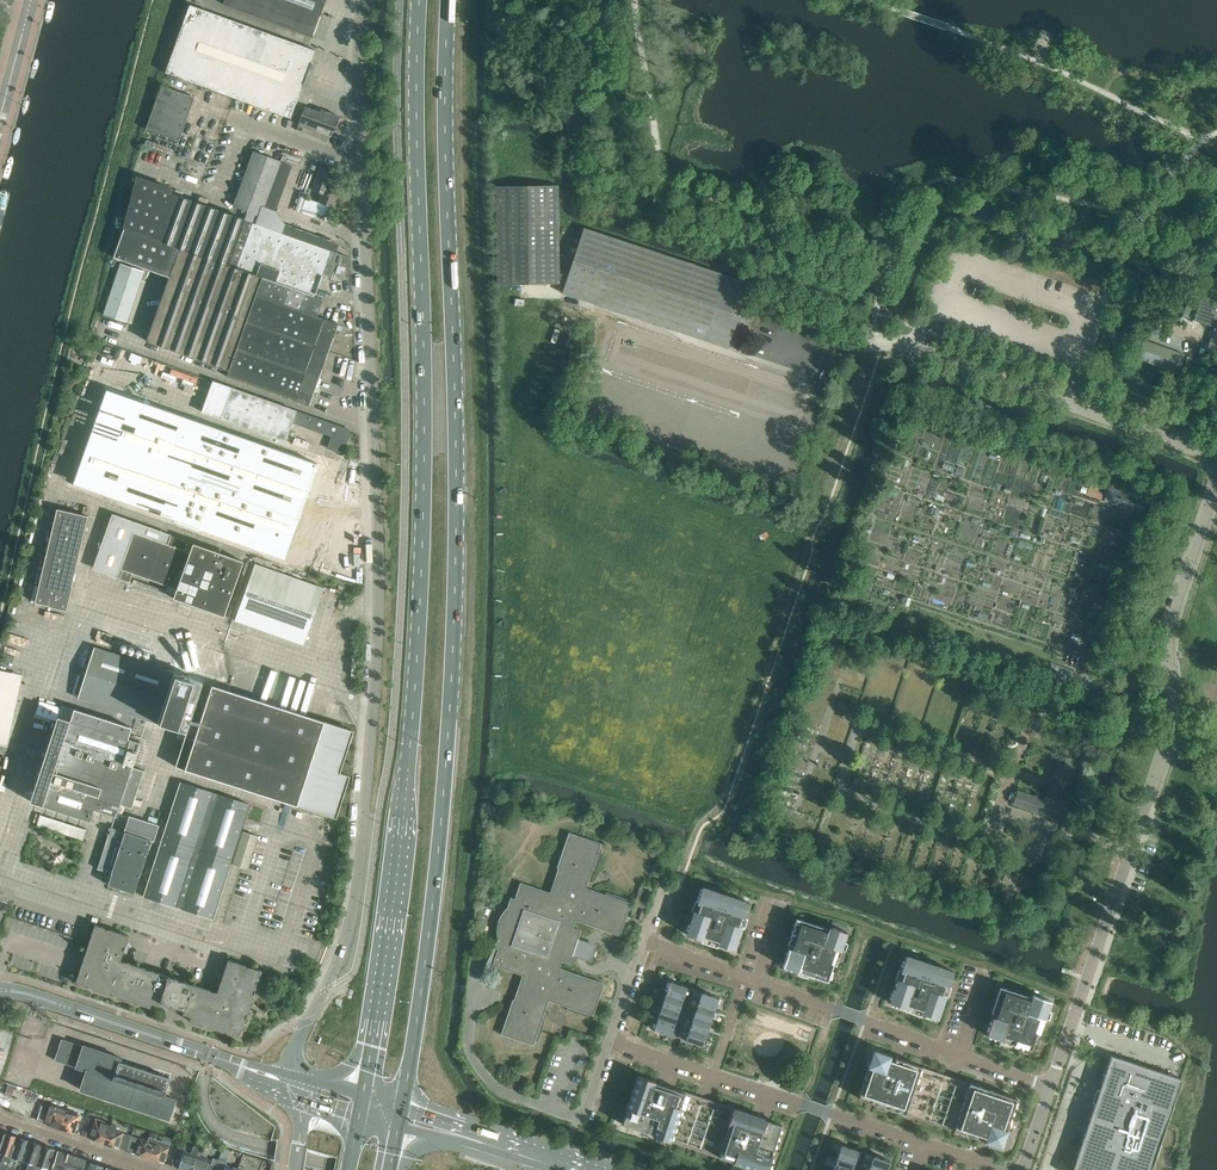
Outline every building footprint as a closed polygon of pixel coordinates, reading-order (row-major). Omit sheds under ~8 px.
[(312,37),(326,0),(224,0),(223,4),(312,37)] [(291,118),(309,69),(310,69),(311,69),(311,68),(312,68),(312,67),(312,66),(312,65),(311,64),(315,50),(190,5),(165,73),(291,118)] [(145,129),(179,141),(195,97),(161,85),(145,129)] [(299,125),(297,129),(297,130),(302,132),(304,127),(315,131),(317,125),(333,131),(339,116),(321,110),(320,113),(305,107),(298,125),(299,125)] [(233,206),(260,216),(280,162),(253,152),(233,206)] [(319,202),(334,207),(339,192),(335,190),(340,175),(319,168),(311,189),(322,193),(318,203),(319,203),(319,202)] [(327,261),(330,250),(252,222),(252,223),(245,221),(245,220),(171,194),(173,189),(137,177),(123,229),(113,257),(151,271),(169,277),(147,341),(229,370),(227,376),(309,406),(309,405),(322,368),(326,370),(329,362),(325,361),(338,324),(317,316),(318,311),(310,308),(322,274),(327,261)] [(496,186),(498,284),(559,283),(558,185),(496,186)] [(562,294),(727,348),(749,282),(583,228),(562,294)] [(349,257),(330,250),(327,261),(336,264),(345,267),(349,257)] [(322,274),(332,277),(336,264),(327,261),(322,274)] [(104,314),(127,322),(144,271),(120,264),(116,275),(104,314)] [(1202,296),(1194,320),(1215,327),(1206,350),(1216,354),(1216,301),(1202,296)] [(1137,358),(1178,373),(1184,355),(1143,340),(1137,358)] [(196,392),(200,374),(178,370),(177,377),(180,378),(179,384),(173,382),(172,387),(183,389),(183,390),(196,392)] [(350,430),(213,382),(202,412),(285,441),(292,422),(332,437),(328,448),(327,448),(335,451),(334,452),(336,452),(336,451),(342,453),(342,454),(350,430)] [(75,482),(145,507),(311,567),(333,507),(342,480),(304,467),(301,475),(101,404),(75,482)] [(198,430),(199,429),(180,423),(178,429),(213,440),(215,436),(198,430)] [(222,439),(221,444),(235,447),(236,442),(222,439)] [(1082,485),(1080,491),(1101,499),(1103,493),(1088,488),(1082,485)] [(1104,501),(1142,514),(1147,501),(1109,487),(1104,501)] [(124,509),(126,504),(112,500),(108,510),(115,512),(117,507),(124,509)] [(50,607),(67,611),(72,586),(88,516),(57,509),(35,603),(50,606),(50,607)] [(120,569),(123,570),(119,579),(129,582),(133,573),(176,589),(173,598),(224,616),(243,561),(193,543),(170,535),(167,544),(134,532),(120,569)] [(235,620),(299,643),(303,645),(323,588),(255,564),(235,620)] [(199,724),(190,721),(203,682),(94,647),(78,698),(186,733),(175,767),(297,806),(324,721),(212,685),(199,724)] [(5,744),(20,674),(0,670),(0,743),(5,744)] [(296,693),(288,692),(285,705),(298,708),(305,680),(300,679),(296,693)] [(144,771),(132,767),(140,743),(128,739),(132,728),(74,709),(70,720),(58,716),(30,801),(89,820),(93,809),(116,816),(120,804),(132,808),(144,771)] [(1057,762),(1044,800),(1017,791),(1013,804),(1044,815),(1043,816),(1044,816),(1045,815),(1059,819),(1059,821),(1060,820),(1065,821),(1069,808),(1068,808),(1069,806),(1071,806),(1072,805),(1067,803),(1066,807),(1065,806),(1066,802),(1060,800),(1071,767),(1057,762)] [(137,898),(206,920),(243,806),(174,783),(137,898)] [(37,824),(84,839),(87,828),(40,813),(37,824)] [(130,816),(125,832),(111,827),(98,869),(112,873),(108,885),(134,893),(151,841),(153,842),(159,825),(130,816)] [(232,864),(247,869),(257,836),(243,831),(232,864)] [(569,833),(557,868),(558,868),(550,893),(520,883),(515,899),(511,898),(508,907),(505,910),(502,913),(500,917),(498,921),(497,925),(496,930),(497,934),(497,938),(494,948),(498,949),(492,965),(522,975),(514,1000),(513,1000),(501,1035),(533,1045),(535,1040),(538,1041),(545,1021),(542,1020),(548,1001),(567,1007),(566,1010),(587,1017),(588,1014),(593,1016),(604,983),(559,968),(561,961),(570,964),(574,951),(578,953),(581,944),(577,943),(581,930),(573,928),(575,921),(620,936),(631,903),(626,902),(627,899),(606,892),(605,895),(586,888),(593,869),(595,870),(602,850),(599,849),(601,844),(569,833)] [(722,893),(702,887),(686,934),(703,940),(704,937),(718,941),(717,945),(734,950),(742,927),(738,926),(741,918),(744,919),(750,903),(730,896),(730,897),(722,894),(722,893)] [(828,929),(796,918),(791,934),(797,936),(792,950),(789,948),(783,967),(798,972),(799,968),(809,972),(808,975),(827,982),(833,965),(836,966),(841,950),(838,949),(841,941),(844,942),(847,932),(829,926),(828,929)] [(191,1017),(189,1021),(199,1024),(206,1026),(224,1032),(230,1034),(240,1038),(246,1020),(245,1020),(247,1013),(248,1013),(254,995),(256,989),(262,971),(252,968),(246,966),(228,960),(222,978),(220,984),(217,992),(217,993),(210,991),(211,990),(184,981),(184,982),(178,980),(178,979),(152,971),(151,971),(145,969),(127,962),(127,963),(121,961),(121,960),(123,952),(125,946),(126,946),(129,936),(111,930),(104,928),(105,928),(95,925),(92,934),(92,935),(90,941),(89,941),(83,959),(84,959),(82,965),(81,965),(75,983),(85,986),(92,988),(91,988),(110,994),(116,996),(134,1003),(134,1002),(140,1004),(140,1005),(150,1008),(151,1004),(160,1007),(161,1002),(169,1005),(168,1008),(175,1010),(176,1007),(184,1010),(183,1014),(191,1017)] [(953,971),(906,955),(890,1003),(907,1008),(908,1005),(921,1010),(920,1013),(937,1019),(945,995),(942,994),(945,986),(948,987),(953,971)] [(687,987),(670,981),(666,994),(683,999),(684,994),(688,995),(690,989),(687,988),(687,987)] [(994,1002),(1000,1004),(996,1018),(992,1017),(986,1035),(1002,1040),(1003,1037),(1013,1040),(1012,1044),(1031,1050),(1037,1033),(1039,1034),(1045,1018),(1042,1017),(1044,1010),(1047,1011),(1051,1001),(1032,995),(1031,997),(1000,987),(994,1002)] [(718,998),(701,992),(698,991),(695,998),(699,999),(697,1004),(714,1010),(718,998)] [(683,999),(666,994),(662,1005),(679,1011),(683,999)] [(714,1010),(697,1004),(693,1016),(710,1022),(714,1010)] [(679,1011),(662,1005),(658,1017),(675,1023),(679,1011)] [(710,1022),(693,1016),(689,1028),(706,1033),(710,1022)] [(675,1023),(658,1017),(654,1029),(671,1035),(675,1036),(677,1029),(673,1028),(675,1023)] [(11,1049),(15,1033),(0,1028),(0,1039),(4,1041),(2,1047),(11,1049)] [(706,1033),(689,1028),(688,1033),(684,1032),(682,1038),(685,1040),(702,1046),(706,1033)] [(55,1059),(55,1060),(86,1071),(80,1089),(169,1119),(176,1099),(165,1096),(166,1091),(170,1078),(120,1062),(121,1058),(83,1045),(83,1046),(62,1039),(61,1040),(62,1040),(56,1060),(55,1059)] [(868,1067),(858,1098),(905,1114),(921,1067),(895,1058),(894,1061),(889,1060),(891,1055),(873,1049),(867,1067),(868,1067)] [(1073,1169),(1152,1169),(1181,1079),(1110,1056),(1073,1169)] [(652,1136),(670,1142),(682,1109),(680,1108),(686,1092),(638,1076),(626,1109),(628,1109),(622,1124),(653,1134),(652,1136)] [(970,1083),(953,1130),(979,1139),(981,1135),(985,1137),(984,1141),(1001,1147),(1007,1130),(1006,1129),(1017,1099),(970,1083)] [(49,1125),(59,1128),(66,1110),(51,1105),(50,1108),(42,1105),(37,1120),(50,1125),(49,1125)] [(718,1157),(733,1162),(733,1163),(755,1169),(768,1169),(772,1156),(771,1156),(781,1125),(766,1120),(767,1119),(734,1108),(728,1125),(729,1126),(718,1157)] [(66,1110),(59,1128),(69,1132),(70,1131),(74,1133),(80,1115),(66,1110)] [(94,1140),(104,1143),(110,1124),(103,1121),(93,1118),(87,1116),(85,1123),(91,1124),(91,1123),(94,1124),(89,1138),(94,1140)] [(119,1148),(127,1151),(131,1136),(134,1127),(129,1125),(127,1131),(130,1132),(129,1135),(115,1131),(116,1126),(110,1124),(104,1143),(113,1147),(113,1146),(119,1148)] [(83,1129),(81,1135),(89,1138),(91,1131),(83,1129)] [(8,1166),(17,1137),(5,1133),(0,1147),(0,1153),(4,1154),(2,1160),(0,1164),(0,1169),(6,1169),(8,1166)] [(139,1155),(149,1158),(155,1139),(142,1134),(140,1139),(131,1136),(127,1151),(132,1152),(134,1153),(139,1155)] [(18,1159),(23,1161),(30,1141),(17,1137),(8,1166),(15,1168),(18,1159)] [(155,1139),(149,1158),(159,1162),(159,1161),(164,1163),(169,1148),(170,1144),(155,1139)] [(42,1145),(30,1141),(23,1161),(29,1162),(26,1169),(34,1169),(42,1145)] [(198,1153),(200,1148),(194,1146),(192,1154),(187,1152),(188,1147),(179,1144),(172,1165),(179,1168),(184,1169),(192,1169),(198,1153)] [(34,1169),(41,1169),(42,1167),(48,1169),(55,1150),(42,1145),(34,1169)] [(858,1150),(841,1145),(837,1157),(854,1163),(856,1157),(860,1159),(862,1152),(858,1151),(858,1150)] [(72,1155),(68,1154),(58,1151),(52,1169),(67,1169),(72,1155)] [(192,1169),(214,1169),(217,1159),(213,1158),(211,1165),(208,1164),(210,1160),(200,1157),(201,1154),(198,1153),(192,1169)] [(67,1169),(82,1169),(85,1160),(76,1157),(72,1155),(67,1169)] [(869,1155),(867,1161),(871,1162),(869,1168),(876,1169),(887,1169),(890,1161),(873,1155),(873,1156),(869,1155)] [(837,1157),(833,1169),(837,1169),(852,1169),(854,1163),(837,1157)] [(238,1169),(226,1165),(227,1162),(218,1159),(216,1166),(217,1167),(215,1169),(238,1169)]
